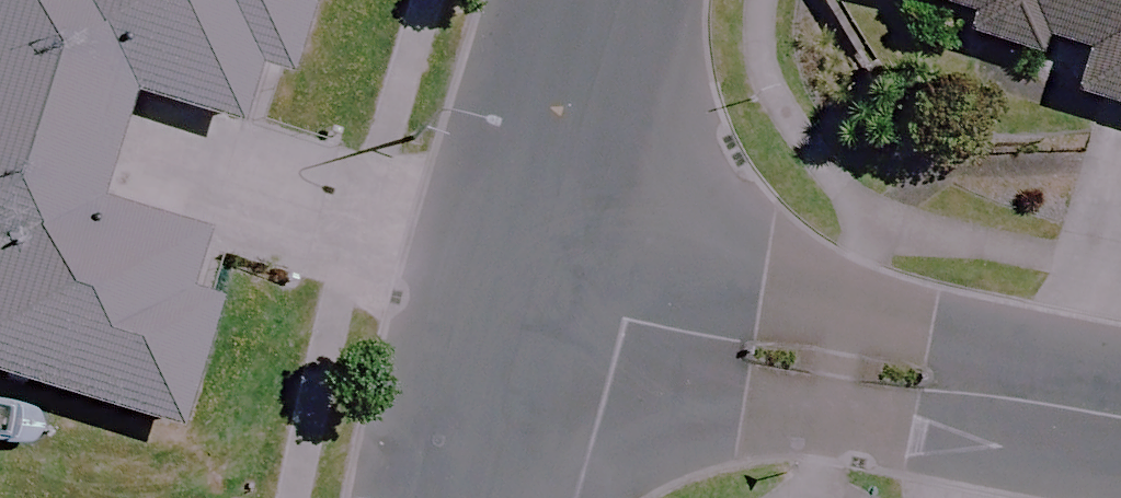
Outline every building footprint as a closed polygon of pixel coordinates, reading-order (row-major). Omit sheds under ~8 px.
[(178,241),(117,222),(86,213),(119,105),(226,138),(244,79),(276,88),(303,0),(0,0),(0,392),(157,440),(200,300),(163,289),(178,241)] [(950,21),(940,53),(1028,80),(1038,48),(1073,59),(1059,105),(1120,124),(1120,0),(882,0),(950,21)]
